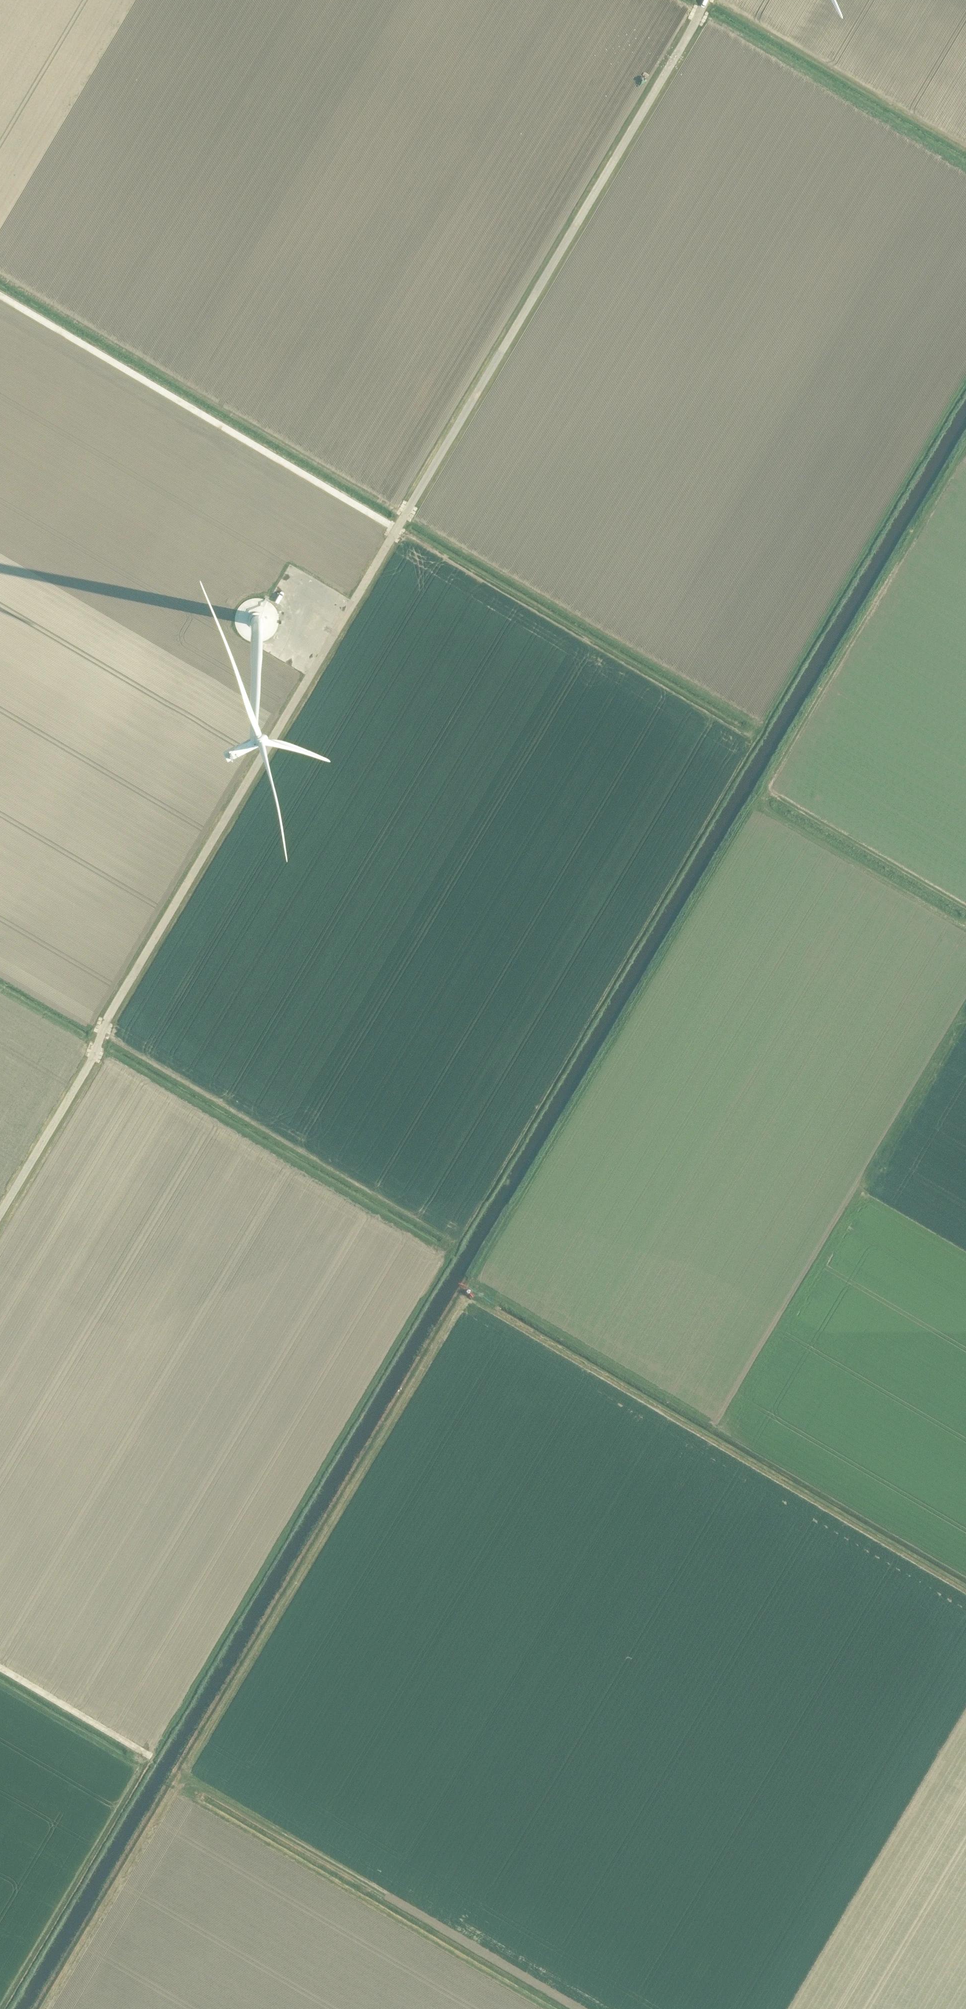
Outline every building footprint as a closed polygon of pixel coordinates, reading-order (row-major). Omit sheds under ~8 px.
[(250,618),(250,619),(250,620),(250,621),(251,622),(251,623),(252,623),(252,624),(253,624),(254,625),(255,625),(256,625),(257,625),(258,625),(259,624),(260,624),(260,623),(261,623),(261,622),(262,621),(262,620),(262,619),(262,618),(262,617),(261,616),(261,615),(260,615),(260,614),(259,614),(258,613),(257,613),(256,613),(255,613),(254,613),(253,614),(252,614),(252,615),(251,615),(251,616),(250,617),(250,618)]
